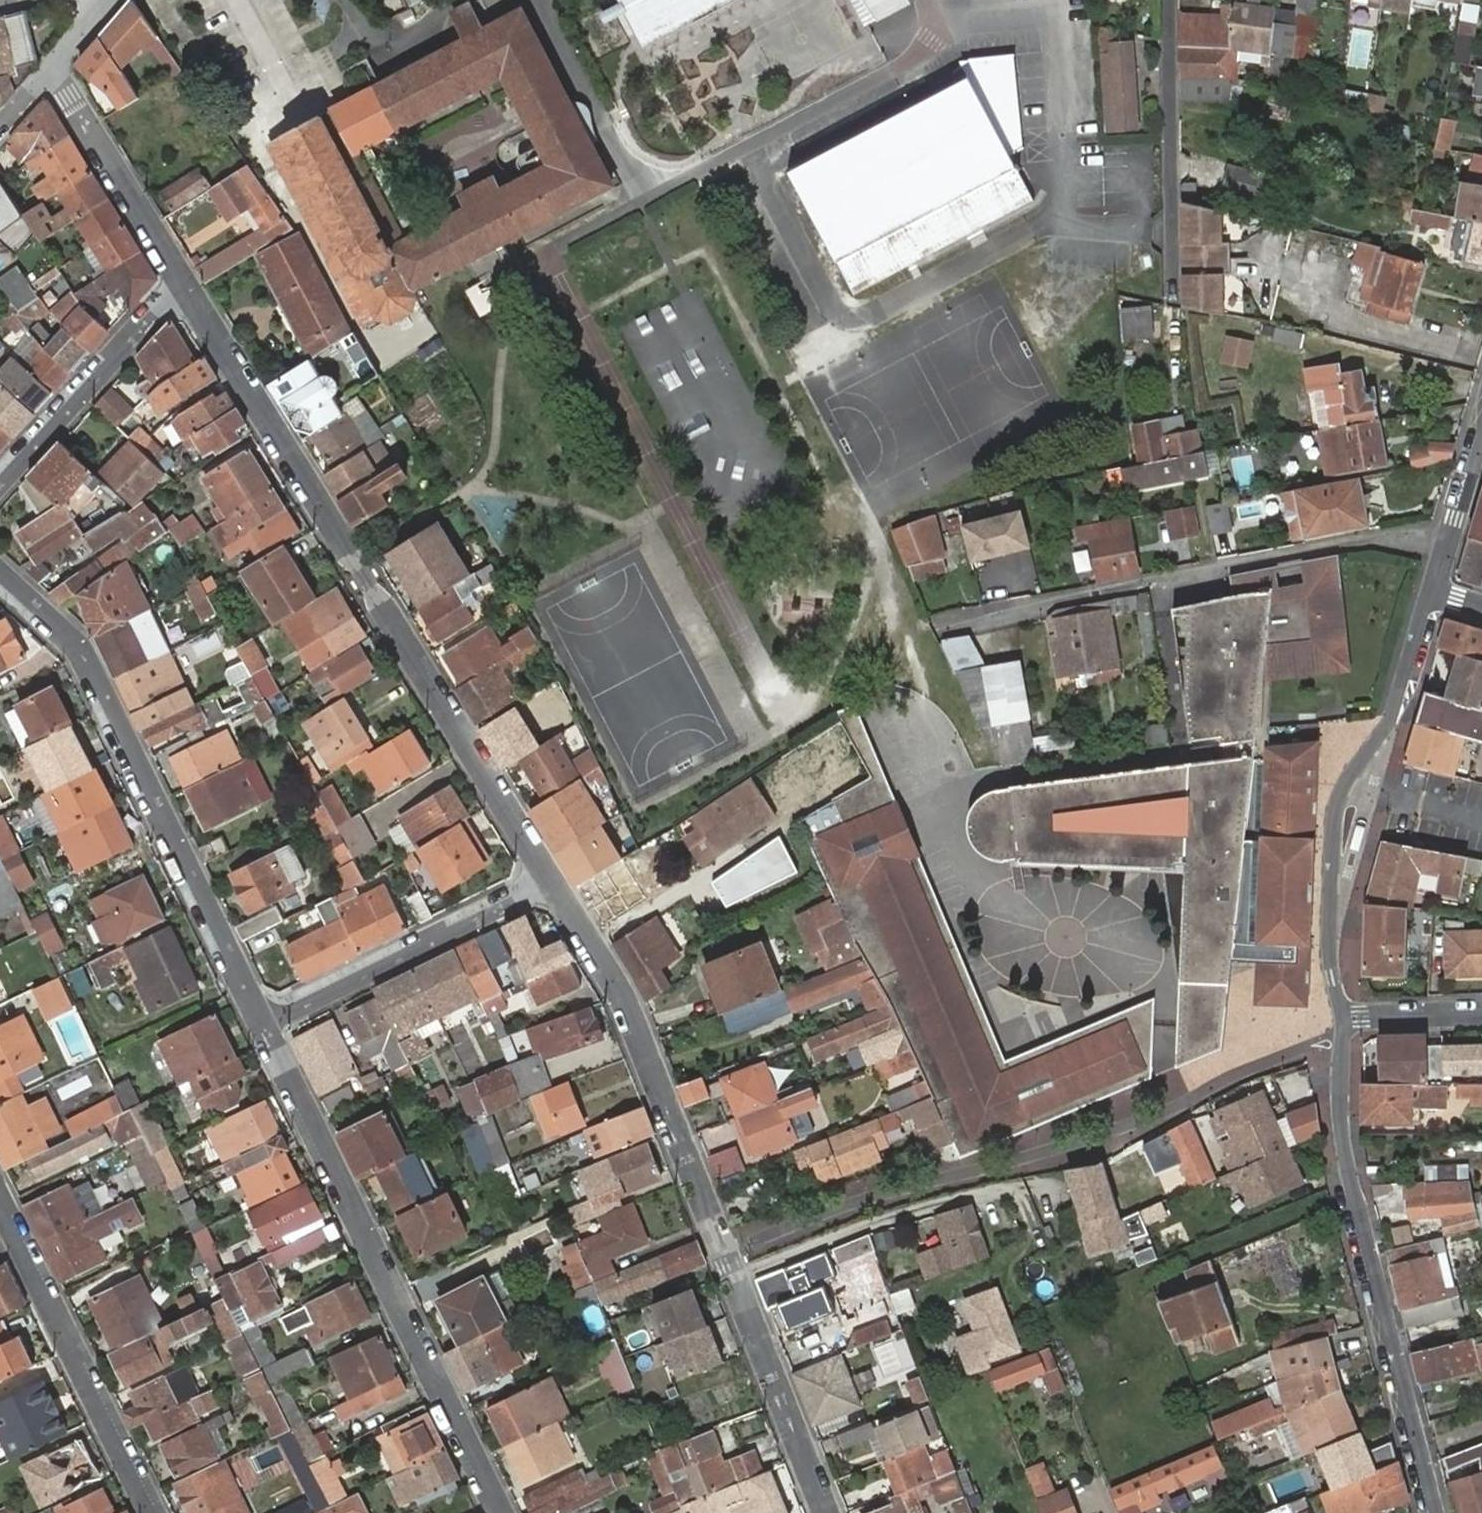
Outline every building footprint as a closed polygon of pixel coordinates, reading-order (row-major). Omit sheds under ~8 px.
[(646,47),(733,0),(620,0),(646,47)] [(879,22),(912,4),(910,0),(864,0),(879,22)] [(1296,13),(1319,16),(1321,0),(1297,0),(1296,13)] [(1352,5),(1381,9),(1382,0),(1353,0),(1352,5)] [(1411,6),(1435,9),(1436,0),(1412,0),(1411,6)] [(159,37),(134,1),(101,40),(103,41),(121,70),(142,46),(145,48),(159,37)] [(1480,5),(1464,3),(1458,34),(1474,36),(1480,5)] [(466,263),(612,184),(523,12),(484,32),(469,4),(452,13),(466,41),(377,88),(400,133),(505,77),(552,167),(504,192),(468,210),(445,222),(466,263)] [(1205,47),(1230,48),(1230,46),(1232,4),(1224,4),(1222,19),(1205,18),(1205,47)] [(1230,46),(1240,48),(1263,53),(1262,63),(1269,63),(1271,54),(1276,10),(1232,4),(1230,46)] [(1276,10),(1271,54),(1313,62),(1319,16),(1296,13),(1276,10)] [(0,18),(0,77),(8,75),(17,73),(16,60),(31,55),(22,12),(0,18)] [(1178,37),(1178,47),(1205,47),(1205,18),(1178,17),(1178,37)] [(1115,29),(1098,26),(1102,73),(1113,73),(1111,43),(1116,43),(1115,29)] [(121,70),(103,41),(80,66),(111,92),(122,110),(141,98),(121,70)] [(1132,42),(1116,43),(1111,43),(1113,73),(1116,129),(1137,128),(1135,86),(1132,42)] [(1229,83),(1232,84),(1237,84),(1240,48),(1230,46),(1230,48),(1229,83)] [(1181,92),(1181,102),(1231,104),(1232,84),(1229,83),(1230,48),(1205,47),(1178,47),(1179,76),(1182,78),(1181,92)] [(788,169),(853,293),(1031,199),(1008,155),(1023,147),(1011,54),(968,58),(969,73),(966,75),(788,169)] [(1113,73),(1102,73),(1106,129),(1116,129),(1113,73)] [(12,90),(8,75),(0,77),(0,104),(12,90)] [(1266,89),(1249,87),(1237,84),(1232,84),(1231,104),(1244,107),(1246,104),(1262,107),(1266,89)] [(415,290),(466,263),(445,222),(416,237),(370,148),(400,133),(377,88),(270,142),(366,326),(380,319),(391,321),(409,310),(415,295),(413,291),(415,290)] [(1272,90),(1267,115),(1292,120),(1297,96),(1272,90)] [(1387,97),(1369,92),(1366,111),(1383,115),(1387,97)] [(33,159),(70,136),(51,105),(49,103),(46,103),(13,139),(17,142),(28,153),(33,159)] [(1441,119),(1435,148),(1448,150),(1454,120),(1441,119)] [(62,192),(93,173),(70,136),(33,159),(37,166),(44,163),(53,178),(58,187),(54,190),(57,195),(62,192)] [(28,153),(17,142),(7,153),(21,169),(33,159),(28,153)] [(1474,154),(1467,182),(1481,184),(1481,155),(1474,154)] [(4,183),(12,177),(0,160),(0,176),(4,183)] [(293,231),(248,166),(212,189),(232,221),(251,210),(264,232),(199,270),(207,285),(252,259),(259,252),(293,231)] [(1259,175),(1230,167),(1223,191),(1253,199),(1259,175)] [(201,171),(163,195),(173,209),(210,187),(201,171)] [(1260,171),(1259,175),(1253,199),(1271,203),(1277,175),(1260,171)] [(93,173),(62,192),(72,209),(53,218),(45,203),(41,206),(25,215),(41,242),(73,222),(78,219),(108,200),(93,173)] [(460,194),(468,210),(504,192),(495,175),(460,194)] [(14,198),(4,183),(0,176),(0,212),(14,198)] [(58,187),(53,178),(32,189),(41,206),(45,203),(57,195),(54,190),(58,187)] [(1464,181),(1458,218),(1481,222),(1481,184),(1467,182),(1464,181)] [(1197,184),(1182,184),(1183,200),(1197,203),(1197,184)] [(41,242),(25,215),(14,198),(0,212),(0,236),(17,262),(41,242)] [(85,243),(88,248),(94,245),(124,226),(108,200),(78,219),(90,239),(85,243)] [(1197,203),(1183,200),(1183,244),(1186,244),(1187,259),(1232,259),(1232,243),(1224,243),(1224,210),(1197,203)] [(1458,218),(1415,210),(1412,221),(1456,232),(1453,248),(1456,252),(1455,259),(1481,265),(1481,222),(1458,218)] [(124,226),(94,245),(107,266),(101,269),(105,275),(140,253),(124,226)] [(343,322),(296,236),(261,256),(317,357),(337,344),(350,336),(343,322)] [(1371,303),(1368,314),(1408,325),(1425,266),(1377,251),(1378,248),(1363,244),(1356,264),(1372,269),(1367,284),(1376,286),(1371,303)] [(122,290),(132,307),(157,280),(140,253),(105,275),(108,280),(114,277),(122,290)] [(1232,259),(1187,259),(1187,273),(1183,274),(1183,309),(1225,316),(1225,275),(1232,274),(1232,259)] [(74,294),(80,302),(96,317),(105,307),(96,299),(101,295),(107,301),(122,290),(114,277),(108,280),(105,275),(74,294)] [(466,288),(477,315),(502,305),(490,278),(466,288)] [(1367,284),(1362,301),(1371,303),(1376,286),(1367,284)] [(18,316),(29,329),(48,310),(41,300),(21,314),(18,316)] [(0,309),(10,322),(18,316),(21,314),(14,305),(11,307),(7,302),(0,309)] [(65,327),(90,352),(110,330),(96,317),(80,302),(75,308),(79,312),(65,327)] [(1150,307),(1122,307),(1124,337),(1152,336),(1150,307)] [(43,344),(73,372),(90,352),(65,327),(55,337),(45,323),(54,317),(48,310),(29,329),(33,334),(43,344)] [(22,346),(33,334),(29,329),(18,316),(10,322),(7,324),(22,346)] [(350,336),(355,333),(346,320),(343,322),(350,336)] [(172,322),(138,359),(149,379),(137,388),(144,400),(150,393),(196,362),(172,322)] [(1304,334),(1278,328),(1275,342),(1301,349),(1304,334)] [(14,355),(54,392),(73,372),(43,344),(33,334),(22,346),(14,355)] [(1253,341),(1227,337),(1223,362),(1249,367),(1253,341)] [(36,413),(54,392),(14,355),(8,350),(0,358),(0,379),(3,382),(36,413)] [(196,362),(150,393),(162,414),(189,396),(187,391),(193,388),(196,392),(218,379),(204,357),(196,362)] [(312,360),(270,385),(304,441),(313,436),(346,416),(341,407),(337,401),(335,397),(339,393),(341,387),(339,381),(334,377),(328,375),(322,377),(312,360)] [(1311,370),(1316,394),(1321,393),(1324,392),(1332,430),(1380,421),(1376,400),(1368,401),(1363,373),(1341,377),(1339,365),(1311,370)] [(14,436),(36,413),(3,382),(0,386),(0,422),(14,436)] [(108,392),(96,405),(118,426),(130,414),(108,392)] [(1324,392),(1321,393),(1328,431),(1332,430),(1324,392)] [(174,422),(186,442),(194,436),(237,409),(227,393),(215,399),(213,395),(203,401),(205,406),(195,411),(192,408),(182,414),(174,422)] [(357,397),(341,407),(346,416),(313,436),(334,471),(381,442),(409,425),(402,413),(378,429),(357,397)] [(237,434),(248,427),(237,409),(194,436),(208,457),(217,451),(216,447),(225,442),(228,445),(239,438),(237,434)] [(1183,418),(1160,423),(1163,437),(1186,433),(1183,418)] [(1380,421),(1332,430),(1328,431),(1326,431),(1333,477),(1388,466),(1380,421)] [(14,436),(0,422),(0,452),(14,436)] [(1133,428),(1140,465),(1201,453),(1197,431),(1186,433),(1163,437),(1160,423),(1133,428)] [(140,427),(130,438),(141,448),(151,437),(140,427)] [(141,448),(143,450),(158,464),(170,455),(151,437),(141,448)] [(62,442),(30,477),(59,507),(65,503),(73,517),(105,484),(95,474),(86,465),(62,442)] [(334,471),(326,476),(341,501),(397,468),(381,442),(334,471)] [(1414,469),(1451,459),(1455,444),(1433,444),(1432,448),(1416,452),(1414,469)] [(135,505),(142,498),(168,474),(158,464),(143,450),(112,482),(135,505)] [(226,522),(275,492),(250,452),(206,479),(227,515),(223,517),(226,522)] [(1130,467),(1120,469),(1125,492),(1206,476),(1201,453),(1140,465),(1130,467)] [(95,454),(86,465),(95,474),(106,464),(95,454)] [(406,479),(399,466),(341,501),(356,527),(389,506),(382,494),(406,479)] [(142,498),(145,501),(146,501),(177,482),(168,474),(142,498)] [(30,477),(22,485),(43,517),(20,532),(39,562),(84,535),(78,525),(73,517),(65,503),(59,507),(30,477)] [(1359,479),(1281,494),(1283,503),(1286,502),(1287,511),(1285,513),(1286,520),(1289,522),(1293,539),(1368,526),(1359,479)] [(286,509),(275,492),(226,522),(219,527),(230,543),(286,509)] [(84,535),(85,537),(89,535),(119,517),(126,513),(126,503),(116,493),(78,525),(84,535)] [(1481,540),(1481,494),(1470,536),(1481,540)] [(144,551),(171,532),(165,522),(157,512),(154,514),(146,501),(145,501),(132,509),(126,513),(119,517),(89,535),(97,547),(119,534),(126,547),(137,541),(144,551)] [(1227,505),(1206,509),(1211,535),(1234,530),(1229,504),(1227,505)] [(1199,532),(1195,507),(1182,509),(1187,535),(1199,532)] [(1187,535),(1182,509),(1165,513),(1170,538),(1187,535)] [(1020,512),(962,527),(970,560),(1028,547),(1020,512)] [(171,532),(182,549),(198,539),(187,521),(181,525),(174,516),(165,522),(171,532)] [(893,529),(910,571),(914,570),(913,565),(943,556),(933,517),(893,529)] [(1138,571),(1128,519),(1077,527),(1079,539),(1089,537),(1097,579),(1138,571)] [(416,537),(388,554),(404,580),(457,549),(441,522),(416,537)] [(1481,586),(1481,540),(1470,536),(1457,579),(1481,586)] [(202,585),(209,596),(225,586),(198,539),(182,549),(202,585)] [(288,618),(316,601),(285,549),(247,573),(278,625),(288,618)] [(404,580),(420,607),(460,583),(467,579),(473,575),(457,549),(404,580)] [(1076,571),(1091,568),(1087,549),(1073,552),(1076,571)] [(914,570),(910,571),(914,580),(947,572),(943,556),(913,565),(914,570)] [(1220,737),(1255,732),(1262,674),(1342,663),(1333,591),(1340,591),(1337,556),(1305,562),(1306,582),(1273,588),(1265,570),(1230,576),(1233,594),(1235,616),(1203,622),(1199,602),(1173,608),(1180,660),(1188,660),(1189,692),(1184,692),(1190,736),(1191,741),(1220,737)] [(104,559),(80,575),(90,588),(113,572),(104,559)] [(90,620),(96,636),(151,610),(127,562),(113,572),(90,588),(79,596),(85,609),(89,607),(94,619),(90,620)] [(1305,562),(1265,570),(1273,588),(1306,582),(1305,562)] [(472,589),(498,574),(492,564),(473,575),(467,579),(472,589)] [(64,606),(79,596),(90,588),(80,575),(51,594),(64,606)] [(477,598),(472,589),(467,579),(460,583),(462,586),(423,610),(442,641),(475,620),(465,605),(477,598)] [(204,620),(218,612),(209,596),(202,585),(188,592),(204,620)] [(316,601),(288,618),(319,669),(368,639),(337,589),(316,601)] [(1262,674),(1255,732),(1270,730),(1270,728),(1272,680),(1352,671),(1340,591),(1333,591),(1342,663),(1262,674)] [(1150,613),(1147,592),(1140,594),(1143,611),(1137,611),(1145,657),(1156,656),(1150,613)] [(1233,594),(1199,602),(1203,622),(1235,616),(1233,594)] [(830,623),(830,599),(781,599),(781,623),(830,623)] [(1106,600),(1065,608),(1069,629),(1055,632),(1051,632),(1060,675),(1095,671),(1118,667),(1106,600)] [(174,649),(154,608),(151,610),(96,636),(116,676),(163,654),(174,649)] [(1069,629),(1065,608),(1058,609),(1050,617),(1051,632),(1055,632),(1069,629)] [(1437,648),(1458,654),(1481,661),(1481,629),(1446,619),(1437,648)] [(0,623),(0,671),(26,657),(5,620),(0,623)] [(497,663),(537,639),(532,631),(497,653),(483,631),(445,653),(463,684),(497,663)] [(982,666),(967,637),(941,642),(955,671),(982,666)] [(503,671),(542,648),(537,639),(497,663),(503,671)] [(238,649),(254,676),(266,669),(251,641),(238,649)] [(360,646),(312,675),(329,702),(376,673),(360,646)] [(116,676),(134,714),(137,713),(174,695),(181,692),(163,654),(116,676)] [(1458,654),(1445,698),(1481,708),(1481,661),(1458,654)] [(982,666),(955,671),(1000,767),(1037,762),(1034,749),(1018,660),(982,666)] [(1188,660),(1180,660),(1184,692),(1189,692),(1188,660)] [(519,698),(503,671),(497,663),(463,684),(456,688),(478,723),(519,698)] [(261,688),(255,678),(239,686),(244,697),(250,709),(268,701),(261,688)] [(559,680),(532,697),(549,725),(554,722),(574,710),(559,680)] [(1425,691),(1416,723),(1466,737),(1481,741),(1481,708),(1445,698),(1425,691)] [(36,743),(72,726),(54,692),(20,709),(29,728),(36,743)] [(174,695),(137,713),(146,730),(182,713),(174,695)] [(182,713),(146,730),(154,746),(206,720),(211,728),(227,721),(215,697),(182,713)] [(311,718),(340,765),(371,745),(343,699),(311,718)] [(265,723),(277,717),(268,701),(256,707),(265,723)] [(897,798),(855,701),(834,710),(840,719),(873,778),(884,805),(897,798)] [(29,728),(20,709),(10,712),(19,733),(29,728)] [(285,732),(277,717),(265,723),(276,746),(289,739),(285,732)] [(333,770),(340,765),(311,718),(305,722),(333,770)] [(873,778),(840,719),(782,757),(794,781),(814,769),(834,800),(873,778)] [(549,725),(516,746),(546,794),(576,775),(579,780),(580,779),(602,766),(594,751),(570,765),(558,745),(564,740),(554,722),(549,725)] [(1430,769),(1455,775),(1458,764),(1448,761),(1454,742),(1463,745),(1466,737),(1416,723),(1405,762),(1430,769)] [(24,748),(37,775),(44,792),(52,788),(93,769),(72,726),(36,743),(24,748)] [(368,749),(347,762),(351,769),(361,764),(363,767),(366,765),(384,792),(430,762),(409,729),(370,753),(368,749)] [(1255,739),(1254,747),(1269,745),(1270,730),(1255,732),(1255,739)] [(172,758),(187,789),(242,762),(244,761),(241,755),(240,755),(228,731),(208,741),(172,758)] [(168,749),(172,758),(208,741),(203,732),(168,749)] [(1255,732),(1220,737),(1221,742),(1255,739),(1255,732)] [(1035,736),(1035,748),(1072,749),(1072,736),(1035,736)] [(1253,754),(1009,785),(1011,858),(1184,868),(1180,979),(1231,984),(1234,959),(1246,959),(1257,959),(1257,983),(1290,994),(1290,1006),(1308,1008),(1318,740),(1269,745),(1254,747),(1253,754)] [(1448,761),(1458,764),(1463,745),(1454,742),(1448,761)] [(242,762),(187,789),(207,830),(263,802),(242,762)] [(44,792),(46,795),(63,830),(112,807),(93,769),(52,788),(44,792)] [(296,776),(314,810),(325,805),(318,792),(314,784),(306,771),(296,776)] [(752,776),(694,814),(713,845),(732,833),(735,839),(776,813),(752,776)] [(884,805),(873,778),(834,800),(798,821),(805,837),(843,820),(884,805)] [(531,809),(557,851),(606,821),(580,779),(579,780),(574,783),(531,809)] [(318,792),(325,805),(337,826),(350,819),(331,784),(318,792)] [(451,785),(404,816),(408,824),(391,833),(405,856),(417,849),(421,846),(419,844),(468,813),(451,785)] [(1011,858),(1009,785),(991,790),(981,796),(971,806),(968,823),(969,833),(979,848),(987,854),(993,856),(1011,858)] [(828,884),(829,885),(904,849),(919,846),(897,798),(884,805),(843,820),(805,837),(828,884)] [(314,810),(305,814),(310,824),(319,819),(346,868),(357,862),(354,857),(337,826),(325,805),(314,810)] [(63,830),(60,832),(65,843),(69,840),(83,871),(132,847),(112,807),(63,830)] [(350,819),(337,826),(354,857),(375,844),(359,814),(350,819)] [(21,851),(3,815),(1,816),(0,816),(0,850),(4,859),(21,851)] [(627,856),(606,821),(557,851),(579,887),(627,856)] [(421,846),(417,849),(443,891),(484,868),(457,824),(421,846)] [(732,833),(713,845),(717,851),(735,839),(732,833)] [(54,835),(26,848),(35,867),(63,854),(54,835)] [(1408,907),(1422,908),(1423,901),(1412,898),(1420,869),(1439,873),(1435,889),(1455,893),(1464,856),(1409,845),(1382,839),(1365,897),(1366,902),(1408,907)] [(251,911),(287,894),(285,890),(301,882),(299,876),(304,874),(291,846),(233,875),(251,911)] [(1154,1008),(1154,997),(1007,1057),(919,846),(904,849),(1001,1072),(1154,1008)] [(904,849),(829,885),(835,899),(862,954),(864,958),(891,1002),(902,1029),(910,1047),(915,1058),(925,1080),(932,1096),(952,1142),(960,1159),(1150,1078),(1154,1008),(1001,1072),(904,849)] [(8,867),(4,859),(0,850),(0,871),(8,867)] [(4,859),(8,867),(15,881),(31,873),(21,851),(4,859)] [(1184,868),(1011,858),(1010,864),(1162,872),(1180,979),(1184,868)] [(0,871),(0,920),(27,907),(25,903),(15,881),(8,867),(0,871)] [(117,939),(163,918),(142,875),(97,897),(89,903),(98,921),(106,917),(117,939)] [(358,948),(360,953),(408,929),(387,884),(361,897),(355,886),(332,897),(358,948)] [(422,922),(435,916),(421,890),(409,897),(422,922)] [(289,947),(304,980),(346,960),(344,955),(358,948),(332,897),(318,904),(330,928),(289,947)] [(862,954),(835,899),(802,914),(825,969),(862,954)] [(1366,902),(1364,974),(1405,974),(1408,907),(1366,902)] [(236,928),(242,941),(284,920),(277,907),(236,928)] [(46,917),(35,922),(56,966),(68,960),(46,917)] [(117,939),(106,917),(98,921),(93,924),(104,943),(117,939)] [(614,946),(647,1001),(670,987),(659,968),(679,955),(661,925),(664,922),(662,918),(614,946)] [(1464,932),(1464,921),(1447,919),(1449,975),(1481,974),(1481,932),(1464,932)] [(129,947),(130,950),(135,961),(143,958),(152,974),(138,982),(150,1009),(197,987),(168,929),(129,947)] [(473,939),(454,948),(480,1001),(498,993),(473,939)] [(575,960),(565,942),(507,966),(515,986),(569,963),(575,960)] [(127,943),(88,961),(95,976),(101,989),(113,983),(107,967),(126,958),(124,952),(130,950),(129,947),(127,943)] [(705,966),(723,1014),(779,992),(759,944),(705,966)] [(454,948),(413,968),(437,1016),(468,1001),(484,1038),(496,1033),(480,1001),(454,948)] [(880,1006),(891,1002),(864,958),(779,992),(723,1014),(730,1031),(789,1008),(790,1010),(858,985),(869,1011),(880,1006)] [(60,975),(67,989),(95,976),(88,961),(60,975)] [(569,963),(515,986),(510,988),(512,993),(520,990),(528,1008),(539,1004),(580,986),(569,963)] [(413,968),(372,989),(392,1029),(396,1036),(437,1016),(413,968)] [(55,1017),(75,1007),(67,989),(60,975),(40,984),(55,1017)] [(1180,979),(1178,1066),(1221,1048),(1231,984),(1180,979)] [(1290,994),(1257,983),(1257,1003),(1290,1006),(1290,994)] [(512,993),(510,988),(499,993),(503,1003),(514,998),(512,993)] [(498,993),(480,1001),(496,1033),(499,1039),(508,1035),(495,1012),(505,1007),(503,1003),(499,993),(498,993)] [(396,1036),(392,1029),(389,1030),(375,1001),(347,1014),(366,1050),(388,1039),(396,1036)] [(818,1058),(889,1029),(891,1034),(902,1029),(891,1002),(880,1006),(881,1009),(810,1037),(818,1058)] [(595,1020),(590,1007),(535,1026),(547,1057),(603,1037),(598,1020),(595,1020)] [(42,1057),(22,1015),(0,1026),(0,1103),(23,1092),(13,1071),(34,1061),(42,1057)] [(181,1085),(237,1058),(215,1015),(162,1040),(181,1085)] [(332,1020),(291,1040),(319,1097),(342,1086),(339,1081),(359,1071),(332,1020)] [(547,1057),(535,1026),(528,1029),(539,1060),(547,1057)] [(898,1052),(910,1047),(902,1029),(891,1034),(898,1052)] [(400,1044),(409,1063),(428,1054),(419,1035),(400,1044)] [(499,1039),(509,1064),(510,1068),(520,1064),(508,1035),(499,1039)] [(1374,1035),(1374,1082),(1447,1082),(1456,1082),(1481,1082),(1481,1043),(1441,1043),(1441,1045),(1441,1063),(1421,1063),(1421,1045),(1421,1036),(1376,1035),(1374,1035)] [(391,1056),(397,1069),(409,1063),(400,1044),(396,1036),(388,1039),(395,1054),(391,1056)] [(1441,1045),(1421,1045),(1421,1063),(1441,1063),(1441,1045)] [(915,1058),(910,1047),(898,1052),(877,1060),(882,1072),(915,1058)] [(246,1075),(237,1058),(181,1085),(184,1095),(195,1089),(207,1111),(218,1106),(224,1109),(239,1102),(241,1092),(237,1080),(246,1075)] [(533,1095),(549,1088),(543,1073),(538,1075),(533,1060),(520,1064),(510,1068),(523,1098),(524,1101),(533,1095)] [(34,1061),(13,1071),(23,1092),(44,1082),(34,1061)] [(730,1091),(739,1115),(795,1093),(793,1087),(777,1092),(766,1061),(707,1083),(711,1095),(712,1097),(730,1091)] [(404,1082),(416,1076),(409,1063),(397,1069),(404,1082)] [(509,1064),(469,1080),(453,1087),(467,1124),(523,1098),(510,1068),(509,1064)] [(699,1077),(679,1085),(687,1105),(707,1097),(699,1077)] [(925,1080),(916,1084),(922,1100),(932,1096),(925,1080)] [(114,1087),(126,1112),(130,1110),(130,1109),(142,1103),(130,1081),(114,1087)] [(584,1123),(568,1082),(534,1097),(551,1137),(584,1123)] [(1447,1082),(1374,1082),(1363,1082),(1363,1119),(1363,1120),(1418,1120),(1418,1109),(1446,1109),(1447,1082)] [(1456,1082),(1456,1106),(1481,1106),(1481,1082),(1456,1082)] [(888,1096),(894,1111),(922,1100),(916,1084),(888,1096)] [(795,1093),(739,1115),(755,1155),(796,1138),(813,1130),(803,1108),(812,1104),(812,1101),(816,1098),(812,1086),(809,1087),(795,1093)] [(425,1095),(434,1113),(449,1106),(442,1087),(425,1095)] [(1231,1172),(1287,1148),(1279,1130),(1261,1089),(1213,1110),(1217,1117),(1211,1119),(1218,1137),(1228,1132),(1234,1146),(1227,1149),(1230,1158),(1226,1160),(1231,1172)] [(322,1103),(329,1117),(355,1105),(348,1090),(322,1103)] [(23,1092),(0,1103),(0,1160),(4,1169),(48,1148),(43,1136),(59,1128),(47,1101),(30,1109),(23,1092)] [(924,1153),(952,1142),(932,1096),(922,1100),(894,1111),(897,1123),(912,1117),(917,1127),(913,1129),(924,1153)] [(65,1122),(72,1137),(99,1124),(121,1114),(114,1098),(65,1122)] [(233,1160),(282,1136),(264,1101),(209,1128),(217,1142),(223,1139),(233,1160)] [(241,1107),(239,1102),(224,1109),(226,1113),(241,1107)] [(167,1147),(142,1103),(130,1109),(130,1110),(143,1135),(153,1154),(165,1148),(167,1147)] [(1319,1134),(1313,1104),(1289,1115),(1292,1125),(1299,1143),(1319,1134)] [(654,1134),(642,1106),(604,1122),(606,1127),(611,1126),(618,1141),(612,1143),(615,1149),(654,1134)] [(143,1135),(130,1110),(126,1112),(121,1114),(99,1124),(100,1125),(29,1160),(37,1176),(109,1142),(106,1135),(114,1132),(121,1146),(125,1144),(143,1135)] [(338,1136),(360,1180),(377,1171),(404,1158),(396,1140),(402,1137),(389,1110),(338,1136)] [(477,1122),(496,1169),(507,1164),(508,1164),(490,1117),(477,1122)] [(826,1178),(880,1158),(876,1147),(887,1142),(878,1118),(866,1122),(867,1124),(810,1146),(821,1175),(826,1178)] [(1188,1120),(1167,1131),(1187,1178),(1209,1169),(1188,1120)] [(458,1131),(478,1177),(496,1169),(477,1122),(458,1131)] [(1299,1143),(1292,1125),(1279,1130),(1287,1148),(1289,1147),(1299,1143)] [(606,1127),(612,1143),(618,1141),(611,1126),(606,1127)] [(153,1154),(143,1135),(125,1144),(134,1162),(144,1157),(156,1185),(167,1180),(153,1154)] [(243,1171),(283,1151),(289,1149),(282,1136),(233,1160),(226,1163),(233,1176),(234,1175),(243,1171)] [(404,1158),(411,1154),(402,1137),(396,1140),(404,1158)] [(660,1179),(646,1143),(587,1168),(599,1192),(610,1187),(614,1198),(660,1179)] [(711,1154),(714,1161),(739,1153),(736,1144),(711,1154)] [(1305,1180),(1289,1147),(1287,1148),(1231,1172),(1220,1177),(1225,1185),(1239,1179),(1250,1204),(1305,1180)] [(165,1148),(153,1154),(167,1180),(171,1190),(183,1184),(165,1148)] [(245,1209),(299,1183),(283,1151),(243,1171),(248,1182),(244,1184),(247,1192),(243,1194),(247,1203),(243,1205),(245,1209)] [(377,1171),(399,1216),(441,1196),(419,1153),(412,1156),(411,1154),(404,1158),(377,1171)] [(739,1153),(714,1161),(721,1180),(746,1170),(739,1153)] [(496,1169),(501,1183),(502,1186),(513,1182),(507,1164),(496,1169)] [(1102,1164),(1068,1170),(1078,1204),(1082,1219),(1079,1219),(1083,1231),(1089,1252),(1148,1235),(1138,1212),(1119,1220),(1102,1164)] [(496,1169),(478,1177),(483,1190),(501,1183),(496,1169)] [(1163,1200),(1185,1192),(1177,1169),(1154,1177),(1163,1200)] [(233,1176),(212,1186),(216,1195),(238,1183),(234,1175),(233,1176)] [(1443,1230),(1479,1222),(1469,1181),(1461,1182),(1463,1188),(1447,1190),(1446,1178),(1403,1181),(1403,1195),(1406,1196),(1408,1217),(1439,1213),(1443,1230)] [(502,1186),(508,1201),(519,1195),(513,1182),(502,1186)] [(67,1183),(22,1205),(39,1240),(84,1219),(67,1183)] [(183,1184),(171,1190),(178,1203),(189,1197),(183,1184)] [(251,1213),(268,1254),(288,1245),(326,1226),(306,1187),(251,1213)] [(610,1187),(599,1192),(593,1194),(594,1199),(599,1197),(602,1203),(614,1198),(610,1187)] [(441,1196),(399,1216),(418,1257),(466,1234),(446,1193),(441,1196)] [(143,1221),(132,1197),(84,1219),(39,1240),(59,1282),(106,1260),(97,1241),(126,1228),(143,1221)] [(594,1199),(568,1209),(574,1227),(598,1217),(606,1213),(602,1203),(599,1197),(594,1199)] [(180,1206),(192,1230),(193,1234),(206,1227),(192,1200),(180,1206)] [(645,1243),(629,1204),(606,1213),(598,1217),(602,1227),(578,1235),(589,1265),(609,1257),(645,1243)] [(967,1261),(968,1261),(966,1256),(985,1250),(968,1204),(936,1215),(944,1238),(944,1239),(947,1248),(916,1259),(922,1279),(945,1270),(967,1261)] [(145,1226),(143,1221),(126,1228),(129,1234),(145,1226)] [(1410,1241),(1407,1223),(1389,1227),(1393,1245),(1410,1241)] [(288,1245),(295,1259),(333,1241),(326,1226),(288,1245)] [(206,1227),(193,1234),(208,1261),(215,1257),(212,1252),(216,1244),(207,1227),(206,1227)] [(871,1233),(823,1252),(826,1260),(836,1256),(839,1263),(875,1248),(871,1233)] [(1456,1293),(1442,1236),(1386,1249),(1400,1306),(1455,1293),(1456,1293)] [(913,1249),(916,1259),(947,1248),(944,1239),(944,1238),(913,1249)] [(704,1262),(695,1240),(656,1256),(657,1258),(598,1284),(605,1302),(704,1262)] [(288,1245),(268,1254),(275,1269),(295,1259),(288,1245)] [(875,1248),(839,1263),(842,1270),(874,1259),(878,1257),(875,1248)] [(215,1257),(208,1261),(216,1279),(225,1274),(215,1257)] [(586,1266),(593,1283),(615,1274),(609,1257),(589,1265),(586,1266)] [(225,1274),(216,1279),(226,1297),(244,1331),(255,1326),(253,1320),(280,1308),(282,1307),(259,1258),(225,1274)] [(1192,1290),(1158,1301),(1177,1345),(1208,1334),(1215,1351),(1240,1342),(1210,1258),(1184,1268),(1192,1290)] [(902,1328),(891,1297),(889,1298),(874,1259),(842,1270),(838,1272),(844,1290),(835,1294),(843,1314),(845,1313),(855,1310),(883,1300),(890,1319),(855,1333),(859,1345),(902,1328)] [(570,1293),(593,1283),(586,1266),(584,1260),(559,1270),(570,1293)] [(0,1264),(0,1314),(24,1303),(5,1262),(0,1264)] [(797,1296),(785,1267),(755,1278),(767,1308),(797,1296)] [(91,1299),(116,1350),(164,1327),(141,1277),(91,1299)] [(446,1313),(462,1345),(510,1322),(520,1318),(497,1277),(482,1285),(480,1282),(447,1298),(453,1310),(446,1313)] [(305,1326),(313,1344),(370,1317),(354,1283),(284,1316),(281,1318),(289,1334),(293,1331),(305,1326)] [(593,1349),(600,1346),(615,1339),(608,1321),(593,1283),(570,1293),(593,1349)] [(692,1286),(651,1303),(665,1341),(702,1326),(696,1311),(701,1309),(692,1286)] [(979,1330),(958,1338),(971,1371),(983,1366),(990,1364),(989,1359),(1021,1347),(998,1286),(967,1298),(979,1330)] [(899,1313),(916,1308),(909,1287),(892,1293),(899,1313)] [(1455,1293),(1400,1306),(1405,1327),(1421,1322),(1422,1325),(1460,1314),(1455,1293)] [(177,1301),(185,1317),(199,1311),(191,1295),(177,1301)] [(244,1331),(226,1297),(212,1304),(229,1340),(244,1333),(244,1331)] [(453,1310),(447,1298),(441,1301),(446,1313),(453,1310)] [(116,1350),(110,1353),(126,1383),(171,1361),(164,1344),(212,1321),(206,1308),(199,1311),(185,1317),(164,1327),(116,1350)] [(253,1320),(255,1326),(258,1325),(283,1313),(280,1308),(253,1320)] [(701,1309),(696,1311),(702,1326),(707,1324),(701,1309)] [(857,1316),(855,1310),(845,1313),(847,1320),(857,1316)] [(1326,1334),(1335,1332),(1331,1317),(1284,1330),(1288,1344),(1326,1334)] [(34,1365),(20,1336),(12,1339),(2,1319),(0,1320),(0,1381),(34,1365)] [(456,1379),(464,1394),(486,1384),(508,1373),(507,1371),(513,1368),(506,1352),(515,1349),(508,1333),(514,1331),(510,1322),(462,1345),(444,1354),(456,1379)] [(702,1326),(665,1341),(671,1357),(679,1379),(723,1361),(709,1323),(707,1324),(702,1326)] [(255,1326),(244,1331),(244,1333),(261,1366),(264,1371),(271,1386),(280,1381),(315,1365),(308,1349),(276,1365),(258,1325),(255,1326)] [(301,1349),(313,1344),(305,1326),(293,1331),(301,1349)] [(1288,1344),(1284,1330),(1268,1335),(1271,1349),(1288,1344)] [(244,1333),(229,1340),(224,1343),(240,1376),(261,1366),(244,1333)] [(1271,1349),(1269,1349),(1276,1378),(1277,1378),(1334,1362),(1326,1334),(1288,1344),(1271,1349)] [(1411,1351),(1418,1381),(1481,1366),(1481,1334),(1411,1351)] [(341,1379),(388,1357),(379,1339),(333,1361),(341,1379)] [(600,1346),(619,1394),(634,1387),(633,1384),(615,1339),(600,1346)] [(665,1341),(656,1345),(661,1360),(671,1357),(665,1341)] [(1043,1371),(1052,1394),(1065,1388),(1048,1348),(989,1370),(996,1389),(1043,1371)] [(843,1352),(793,1372),(813,1424),(861,1405),(843,1352)] [(350,1400),(398,1377),(388,1357),(341,1379),(350,1400)] [(1245,1415),(1214,1429),(1217,1438),(1248,1426),(1286,1410),(1341,1387),(1334,1362),(1277,1378),(1283,1399),(1245,1415)] [(139,1406),(124,1413),(131,1428),(145,1421),(192,1399),(180,1370),(133,1393),(139,1406)] [(271,1386),(264,1371),(246,1380),(255,1398),(273,1389),(271,1386)] [(405,1393),(398,1377),(350,1400),(336,1406),(343,1422),(405,1393)] [(905,1383),(913,1402),(928,1396),(920,1377),(905,1383)] [(488,1407),(507,1447),(556,1423),(570,1417),(552,1378),(488,1407)] [(280,1381),(271,1386),(273,1389),(282,1407),(290,1403),(280,1381)] [(0,1404),(0,1430),(13,1458),(67,1433),(42,1384),(0,1404)] [(464,1394),(470,1407),(493,1397),(486,1384),(464,1394)] [(1274,1426),(1288,1459),(1318,1447),(1358,1430),(1359,1430),(1341,1387),(1286,1410),(1290,1419),(1274,1426)] [(220,1404),(213,1389),(192,1399),(145,1421),(154,1440),(199,1418),(197,1415),(220,1404)] [(282,1407),(273,1389),(255,1398),(259,1407),(264,1405),(273,1425),(269,1427),(273,1436),(292,1426),(282,1407)] [(290,1403),(282,1407),(292,1426),(300,1423),(290,1403)] [(924,1443),(939,1437),(926,1406),(879,1425),(881,1432),(891,1456),(924,1443)] [(379,1440),(395,1476),(446,1451),(424,1407),(381,1427),(386,1436),(379,1440)] [(1286,1410),(1248,1426),(1252,1435),(1274,1426),(1290,1419),(1286,1410)] [(208,1429),(216,1425),(233,1417),(230,1411),(162,1443),(177,1474),(228,1450),(225,1443),(216,1447),(208,1429)] [(300,1423),(292,1426),(309,1461),(334,1449),(325,1430),(310,1436),(303,1422),(300,1423)] [(842,1448),(872,1436),(877,1434),(871,1422),(837,1436),(842,1448)] [(556,1423),(507,1447),(525,1484),(573,1461),(556,1423)] [(225,1443),(216,1425),(208,1429),(216,1447),(225,1443)] [(0,1430),(0,1465),(13,1458),(0,1430)] [(1368,1452),(1358,1430),(1318,1447),(1333,1483),(1333,1485),(1397,1460),(1392,1443),(1368,1452)] [(665,1447),(658,1449),(665,1466),(684,1460),(686,1465),(688,1464),(699,1491),(728,1480),(710,1432),(666,1450),(665,1447)] [(882,1460),(883,1460),(891,1456),(881,1432),(877,1434),(872,1436),(882,1460)] [(927,1451),(945,1443),(943,1435),(939,1437),(924,1443),(927,1451)] [(41,1506),(100,1478),(82,1439),(23,1467),(41,1506)] [(1446,1455),(1450,1468),(1481,1456),(1481,1441),(1446,1455)] [(927,1481),(956,1469),(948,1448),(928,1455),(927,1451),(924,1443),(891,1456),(905,1490),(927,1481)] [(256,1469),(284,1461),(279,1446),(252,1454),(256,1469)] [(1207,1448),(1181,1459),(1190,1480),(1216,1469),(1207,1448)] [(648,1454),(664,1496),(675,1491),(673,1487),(665,1466),(658,1449),(648,1454)] [(387,1480),(402,1512),(409,1512),(414,1510),(457,1490),(457,1486),(455,1481),(459,1479),(446,1451),(395,1476),(387,1480)] [(221,1468),(239,1460),(237,1454),(175,1482),(190,1512),(250,1512),(243,1497),(237,1501),(228,1483),(222,1486),(214,1471),(221,1468)] [(741,1481),(763,1472),(756,1454),(732,1464),(739,1481),(741,1481)] [(883,1460),(896,1493),(905,1490),(891,1456),(883,1460)] [(327,1458),(310,1465),(328,1502),(345,1494),(327,1458)] [(1181,1459),(1110,1487),(1118,1506),(1166,1485),(1168,1489),(1190,1480),(1181,1459)] [(1397,1460),(1333,1485),(1318,1492),(1324,1508),(1325,1512),(1361,1512),(1362,1512),(1406,1499),(1397,1460)] [(309,1461),(294,1467),(318,1512),(326,1508),(330,1506),(328,1502),(310,1465),(309,1461)] [(1043,1464),(1026,1471),(1038,1501),(1054,1495),(1043,1464)] [(620,1467),(608,1474),(609,1476),(616,1490),(629,1484),(620,1467)] [(955,1501),(966,1496),(956,1469),(927,1481),(937,1507),(955,1501)] [(578,1470),(529,1493),(536,1506),(584,1484),(578,1470)] [(769,1470),(763,1472),(741,1481),(704,1496),(711,1512),(728,1512),(729,1512),(787,1512),(769,1470)] [(1453,1482),(1461,1512),(1481,1512),(1481,1473),(1453,1482)] [(616,1490),(609,1476),(532,1512),(567,1512),(616,1490)] [(675,1491),(680,1505),(691,1501),(683,1483),(673,1487),(675,1491)] [(63,1501),(52,1506),(56,1512),(115,1512),(103,1488),(65,1506),(63,1501)] [(1067,1490),(1054,1495),(1038,1501),(1043,1512),(1076,1512),(1067,1490)] [(680,1505),(675,1491),(664,1496),(652,1502),(657,1512),(683,1512),(680,1505)] [(330,1506),(326,1508),(327,1510),(321,1512),(370,1512),(359,1492),(330,1506)] [(704,1496),(691,1501),(680,1505),(683,1512),(711,1512),(704,1496)] [(966,1496),(955,1501),(959,1512),(973,1512),(966,1496)] [(281,1512),(313,1512),(307,1500),(281,1512)] [(904,1500),(870,1512),(908,1512),(904,1500)] [(1264,1512),(1293,1512),(1288,1503),(1264,1512)]
